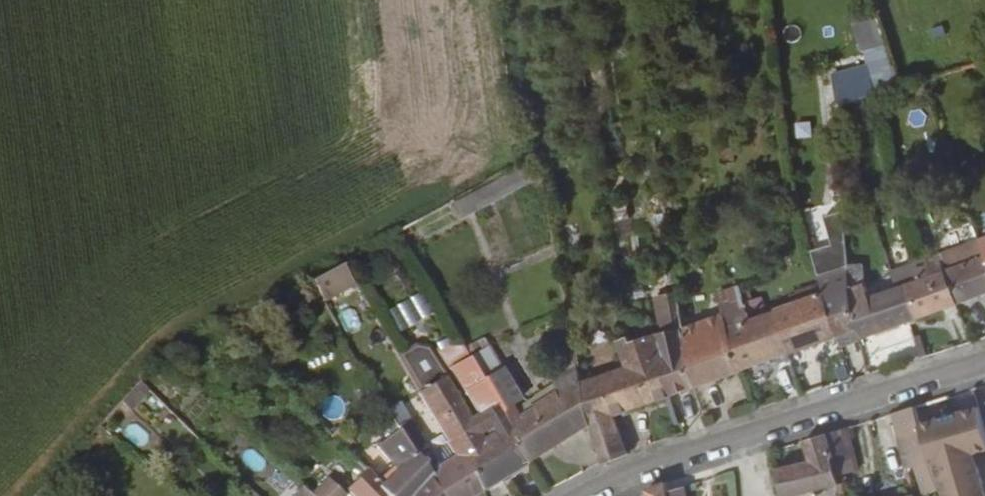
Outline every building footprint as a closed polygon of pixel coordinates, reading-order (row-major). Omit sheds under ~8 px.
[(859,50),(877,46),(870,19),(853,23),(859,50)] [(834,101),(870,98),(867,66),(830,70),(834,101)] [(851,109),(852,117),(861,115),(859,106),(851,109)] [(793,123),(795,144),(810,142),(808,122),(793,123)] [(819,301),(837,339),(838,340),(858,333),(855,300),(849,250),(834,254),(821,227),(797,232),(801,265),(802,266),(819,301)] [(984,281),(984,234),(970,238),(980,267),(984,281)] [(659,240),(663,259),(663,267),(671,267),(666,238),(659,240)] [(923,267),(930,284),(944,279),(937,262),(923,267)] [(307,279),(319,303),(350,287),(337,263),(307,279)] [(679,328),(688,393),(737,376),(723,337),(819,301),(802,266),(709,305),(715,317),(679,328)] [(911,271),(916,289),(930,284),(923,267),(911,271)] [(953,310),(984,299),(984,281),(980,267),(944,279),(953,310)] [(895,296),(906,333),(956,316),(953,310),(944,279),(930,284),(916,289),(895,296)] [(416,292),(381,312),(394,334),(429,313),(416,292)] [(855,300),(858,333),(860,348),(906,333),(895,296),(870,305),(869,295),(855,300)] [(655,342),(665,401),(688,393),(679,328),(675,300),(658,304),(664,339),(655,342)] [(723,337),(737,376),(838,340),(837,339),(819,301),(723,337)] [(345,332),(360,325),(351,307),(337,314),(345,332)] [(436,347),(442,361),(462,353),(457,339),(436,347)] [(589,430),(596,468),(623,461),(621,456),(615,420),(665,401),(655,342),(655,339),(629,349),(628,344),(620,347),(625,372),(580,387),(589,430)] [(459,457),(481,494),(531,464),(482,387),(478,381),(461,355),(441,366),(486,425),(469,438),(448,396),(449,395),(434,365),(422,361),(404,371),(453,454),(459,457)] [(482,387),(531,464),(589,430),(580,387),(576,365),(550,375),(556,392),(514,419),(508,409),(527,396),(522,388),(519,388),(513,390),(510,391),(506,390),(504,388),(497,378),(482,387)] [(142,383),(123,404),(133,413),(152,393),(142,383)] [(396,402),(383,411),(400,435),(412,427),(396,402)] [(911,414),(918,444),(930,441),(922,411),(911,414)] [(888,421),(901,473),(923,467),(918,444),(911,414),(888,421)] [(822,441),(834,489),(841,486),(841,480),(852,477),(842,435),(822,441)] [(435,495),(478,495),(481,494),(459,457),(453,454),(432,466),(414,437),(401,443),(435,495)] [(778,495),(820,495),(836,493),(834,489),(822,441),(797,449),(800,467),(771,473),(778,495)] [(401,443),(393,449),(400,458),(388,467),(406,489),(399,495),(435,495),(401,443)] [(255,473),(264,463),(247,449),(238,459),(255,473)] [(362,473),(342,453),(325,471),(350,495),(385,495),(362,473)] [(306,495),(336,495),(321,480),(305,495),(306,495)]
